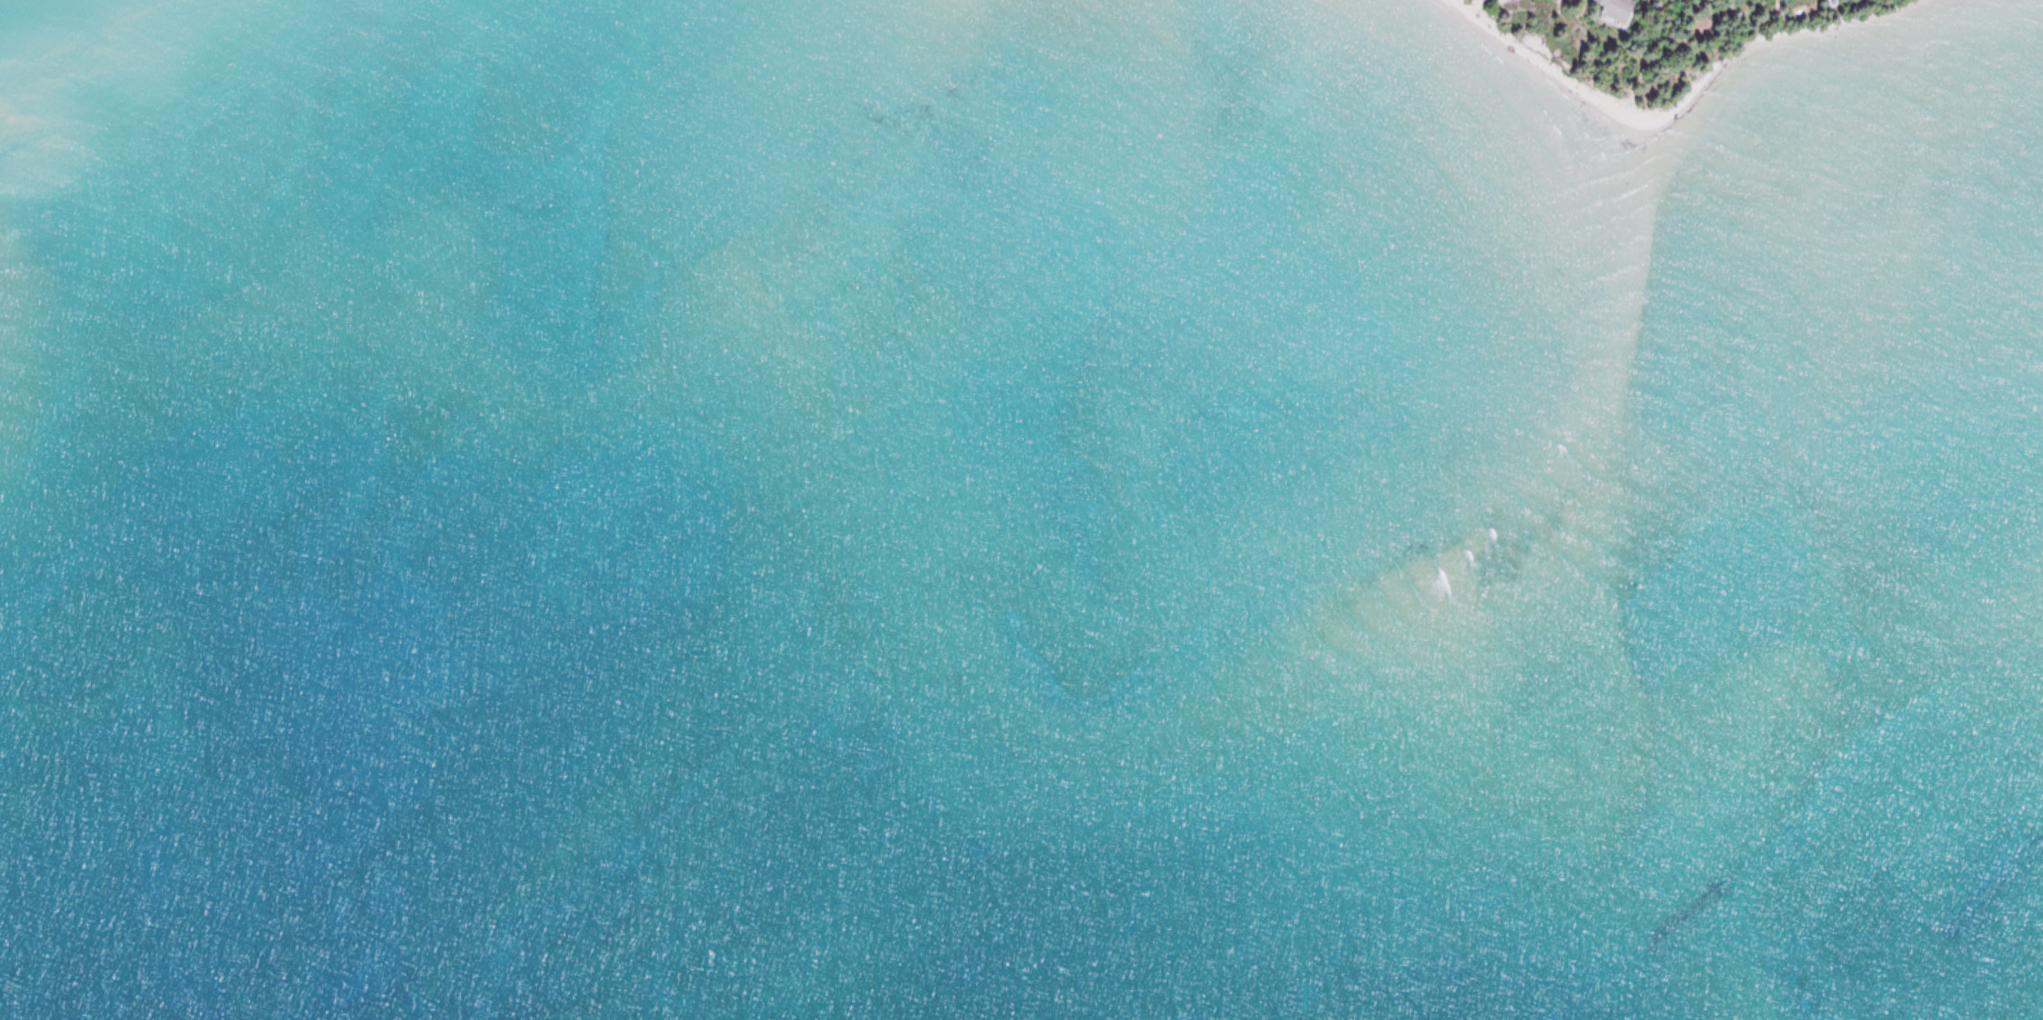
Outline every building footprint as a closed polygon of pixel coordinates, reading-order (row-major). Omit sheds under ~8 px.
[(1626,24),(1637,0),(1607,0),(1601,13),(1626,24)]
